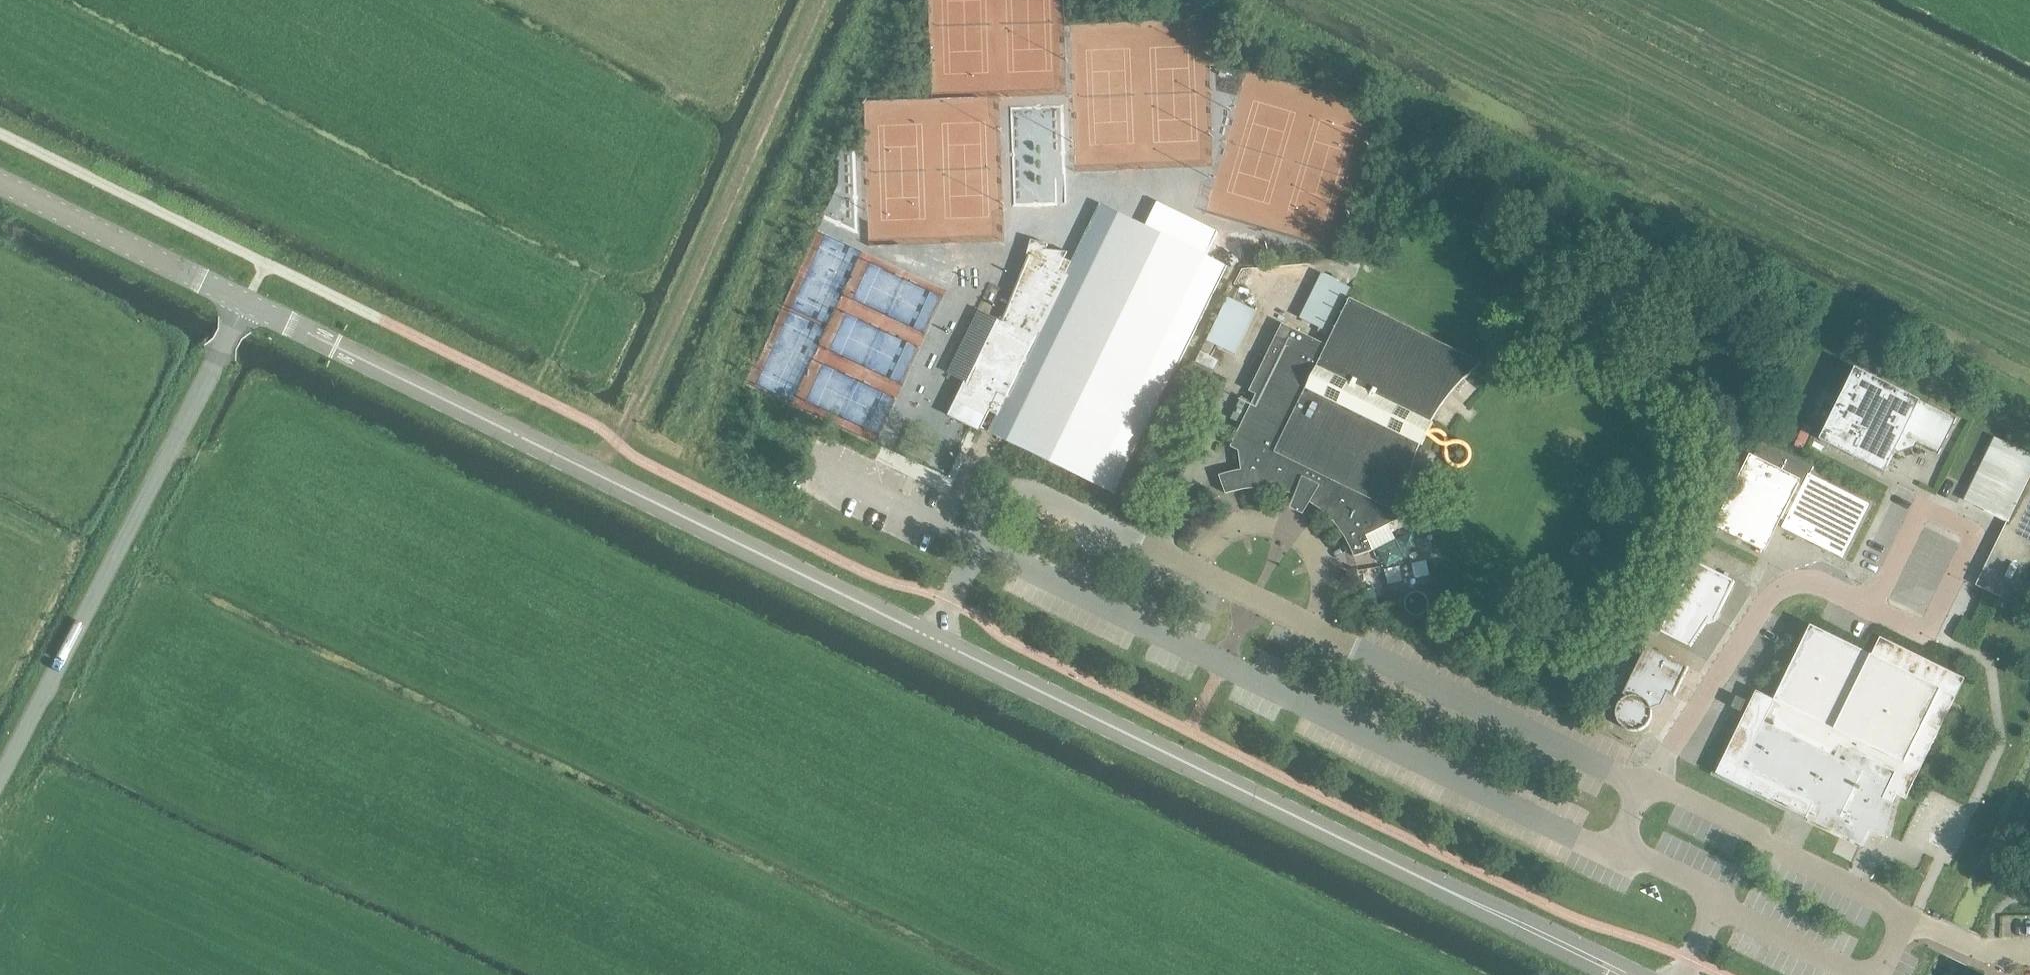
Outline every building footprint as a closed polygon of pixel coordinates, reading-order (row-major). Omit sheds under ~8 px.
[(1115,495),(1228,264),(1100,203),(1072,262),(1065,258),(1068,252),(1047,250),(1048,244),(1031,240),(1027,257),(1029,257),(1003,322),(1002,322),(991,339),(975,370),(969,367),(964,377),(970,380),(957,404),(956,404),(950,415),(962,421),(963,420),(980,429),(989,412),(997,415),(988,433),(1115,495)] [(1323,274),(1317,286),(1301,318),(1329,332),(1351,288),(1335,280),(1323,274)] [(1242,470),(1241,470),(1237,471),(1231,472),(1227,473),(1225,474),(1222,475),(1220,476),(1226,494),(1231,493),(1243,490),(1248,489),(1263,489),(1267,489),(1282,491),(1286,492),(1297,496),(1303,499),(1309,502),(1319,508),(1320,509),(1323,511),(1333,521),(1337,525),(1345,537),(1346,539),(1347,541),(1353,552),(1354,557),(1373,551),(1372,548),(1371,544),(1368,539),(1367,536),(1406,517),(1407,500),(1407,496),(1409,483),(1410,479),(1413,466),(1414,463),(1418,450),(1420,447),(1433,420),(1435,417),(1442,406),(1452,393),(1455,390),(1464,380),(1466,377),(1482,363),(1350,299),(1327,346),(1283,324),(1250,391),(1257,395),(1231,447),(1239,451),(1242,470)] [(1237,356),(1258,313),(1229,300),(1208,343),(1237,356)] [(1938,453),(1955,417),(1854,367),(1819,439),(1884,471),(1895,450),(1898,451),(1914,446),(1916,442),(1938,453)] [(2020,607),(2029,586),(2029,454),(1997,438),(1997,439),(1967,500),(1966,501),(2007,521),(1976,585),(2020,607)] [(1868,503),(1809,474),(1813,466),(1761,441),(1716,531),(1717,532),(1721,523),(1738,535),(1737,535),(1744,538),(1763,544),(1759,552),(1760,553),(1778,516),(1785,520),(1781,527),(1842,557),(1868,503)] [(1695,562),(1661,632),(1691,647),(1709,620),(1710,618),(1715,621),(1718,614),(1719,614),(1734,582),(1695,562)] [(1897,794),(1906,798),(1952,705),(1965,677),(1880,636),(1871,654),(1811,624),(1774,700),(1756,691),(1716,775),(1862,845),(1869,830),(1886,834),(1893,802),(1897,794)] [(1669,693),(1675,696),(1689,667),(1647,647),(1638,666),(1621,659),(1608,687),(1628,698),(1625,699),(1623,701),(1621,702),(1619,705),(1618,708),(1617,711),(1617,714),(1617,716),(1618,719),(1619,722),(1620,725),(1622,727),(1625,729),(1627,730),(1630,731),(1633,732),(1634,732),(1637,732),(1638,732),(1641,731),(1644,730),(1646,728),(1647,727),(1650,724),(1651,721),(1652,719),(1652,717),(1653,715),(1653,712),(1652,710),(1663,706),(1669,693)] [(1746,701),(1732,694),(1727,705),(1741,712),(1746,701)]
